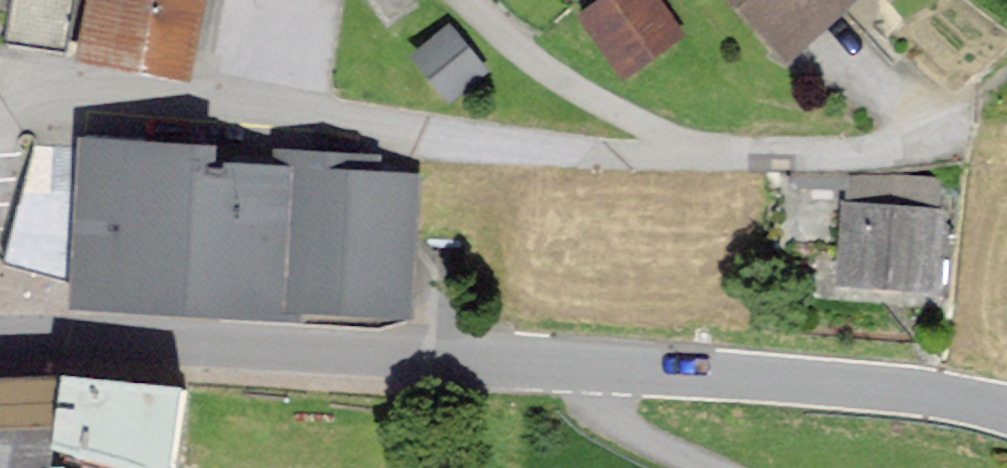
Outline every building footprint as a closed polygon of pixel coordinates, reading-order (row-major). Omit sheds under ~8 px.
[(10,37),(61,45),(68,0),(16,0),(10,37)] [(80,60),(188,80),(203,0),(92,0),(80,60)] [(584,25),(625,79),(681,36),(654,0),(617,0),(584,25)] [(790,58),(854,0),(736,0),(790,58)] [(452,33),(416,61),(448,101),(483,73),(452,33)] [(383,162),(33,150),(7,266),(66,281),(66,293),(64,332),(299,340),(300,325),(417,329),(422,182),(383,180),(383,162)] [(934,216),(849,211),(844,288),(930,293),(934,216)] [(50,463),(50,394),(5,393),(0,393),(0,467),(50,467),(50,463)] [(177,405),(50,394),(50,463),(69,467),(171,467),(177,405)]
